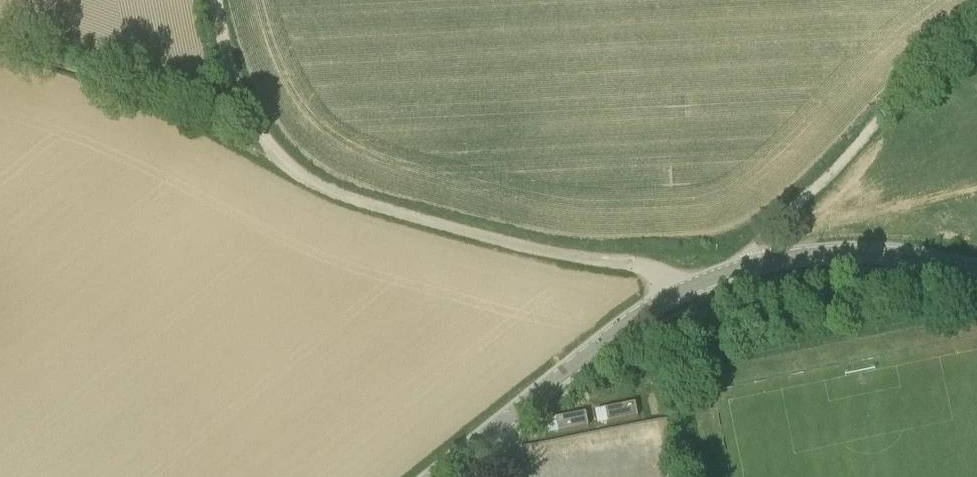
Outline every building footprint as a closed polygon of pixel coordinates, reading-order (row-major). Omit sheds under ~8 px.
[(638,417),(636,403),(606,409),(608,422),(638,417)] [(589,427),(586,413),(556,419),(559,433),(589,427)]
